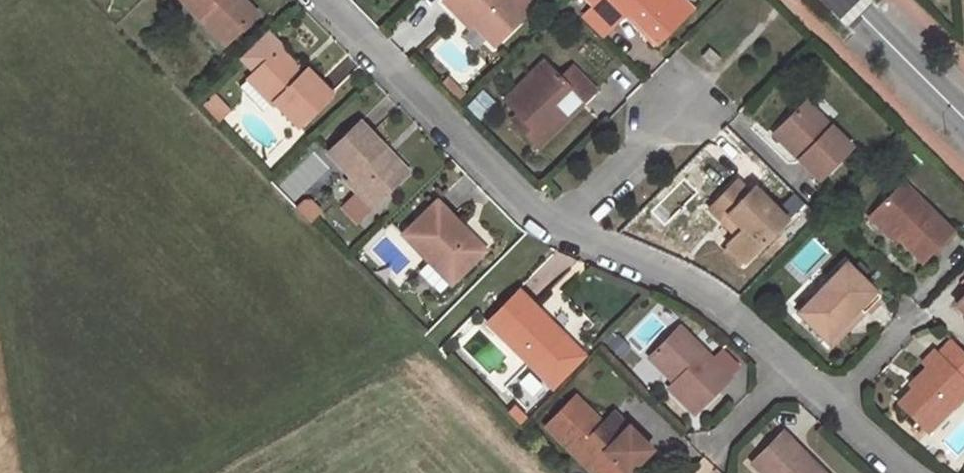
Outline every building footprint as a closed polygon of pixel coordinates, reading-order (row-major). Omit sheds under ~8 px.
[(198,18),(203,14),(228,39),(254,13),(242,0),(181,0),(198,18)] [(495,42),(526,11),(515,0),(446,0),(456,10),(460,6),(495,42)] [(657,39),(690,6),(684,0),(591,0),(613,23),(627,9),(657,39)] [(456,10),(490,46),(495,42),(460,6),(456,10)] [(326,90),(305,68),(300,73),(275,47),(280,43),(266,30),(239,57),(253,71),(265,84),(257,91),(270,104),(272,102),(292,123),(326,90)] [(702,53),(713,65),(719,59),(708,48),(702,53)] [(536,146),(594,90),(570,65),(557,77),(542,62),(503,100),(517,115),(511,120),(536,146)] [(246,79),(257,91),(265,84),(253,71),(246,79)] [(795,158),(816,179),(849,146),(803,101),(774,130),(798,155),(795,158)] [(325,153),(348,177),(343,182),(368,208),(400,176),(383,159),(381,161),(373,154),(381,146),(356,122),(325,153)] [(373,154),(381,161),(383,159),(400,176),(405,171),(381,146),(373,154)] [(742,263),(785,220),(752,188),(746,193),(733,180),(705,208),(719,223),(725,216),(739,229),(724,244),(725,246),(722,249),(736,264),(740,260),(742,263)] [(870,213),(893,236),(919,262),(949,232),(900,183),(870,213)] [(301,200),(294,207),(311,224),(318,217),(301,200)] [(482,248),(435,200),(401,235),(425,259),(429,255),(452,279),(482,248)] [(893,236),(870,213),(866,217),(888,240),(893,236)] [(425,259),(448,282),(452,279),(429,255),(425,259)] [(843,263),(807,299),(814,305),(800,318),(828,346),(876,296),(843,263)] [(484,321),(529,365),(560,333),(516,290),(484,321)] [(963,316),(963,304),(959,298),(952,305),(963,316)] [(807,299),(794,313),(800,318),(814,305),(807,299)] [(727,376),(675,326),(651,350),(677,374),(671,381),(666,385),(693,411),(727,376)] [(548,384),(579,352),(560,333),(529,365),(548,384)] [(930,351),(918,362),(928,372),(896,404),(925,432),(963,394),(963,356),(948,340),(934,354),(930,351)] [(645,356),(671,381),(677,374),(651,350),(645,356)] [(590,472),(602,472),(611,464),(620,472),(624,472),(647,450),(626,428),(614,440),(598,424),(572,397),(542,426),(590,472)] [(524,416),(514,406),(508,412),(518,422),(524,416)] [(598,424),(614,440),(626,428),(611,413),(598,424)] [(759,472),(822,472),(779,431),(748,463),(759,472)] [(611,464),(602,472),(620,472),(611,464)]
